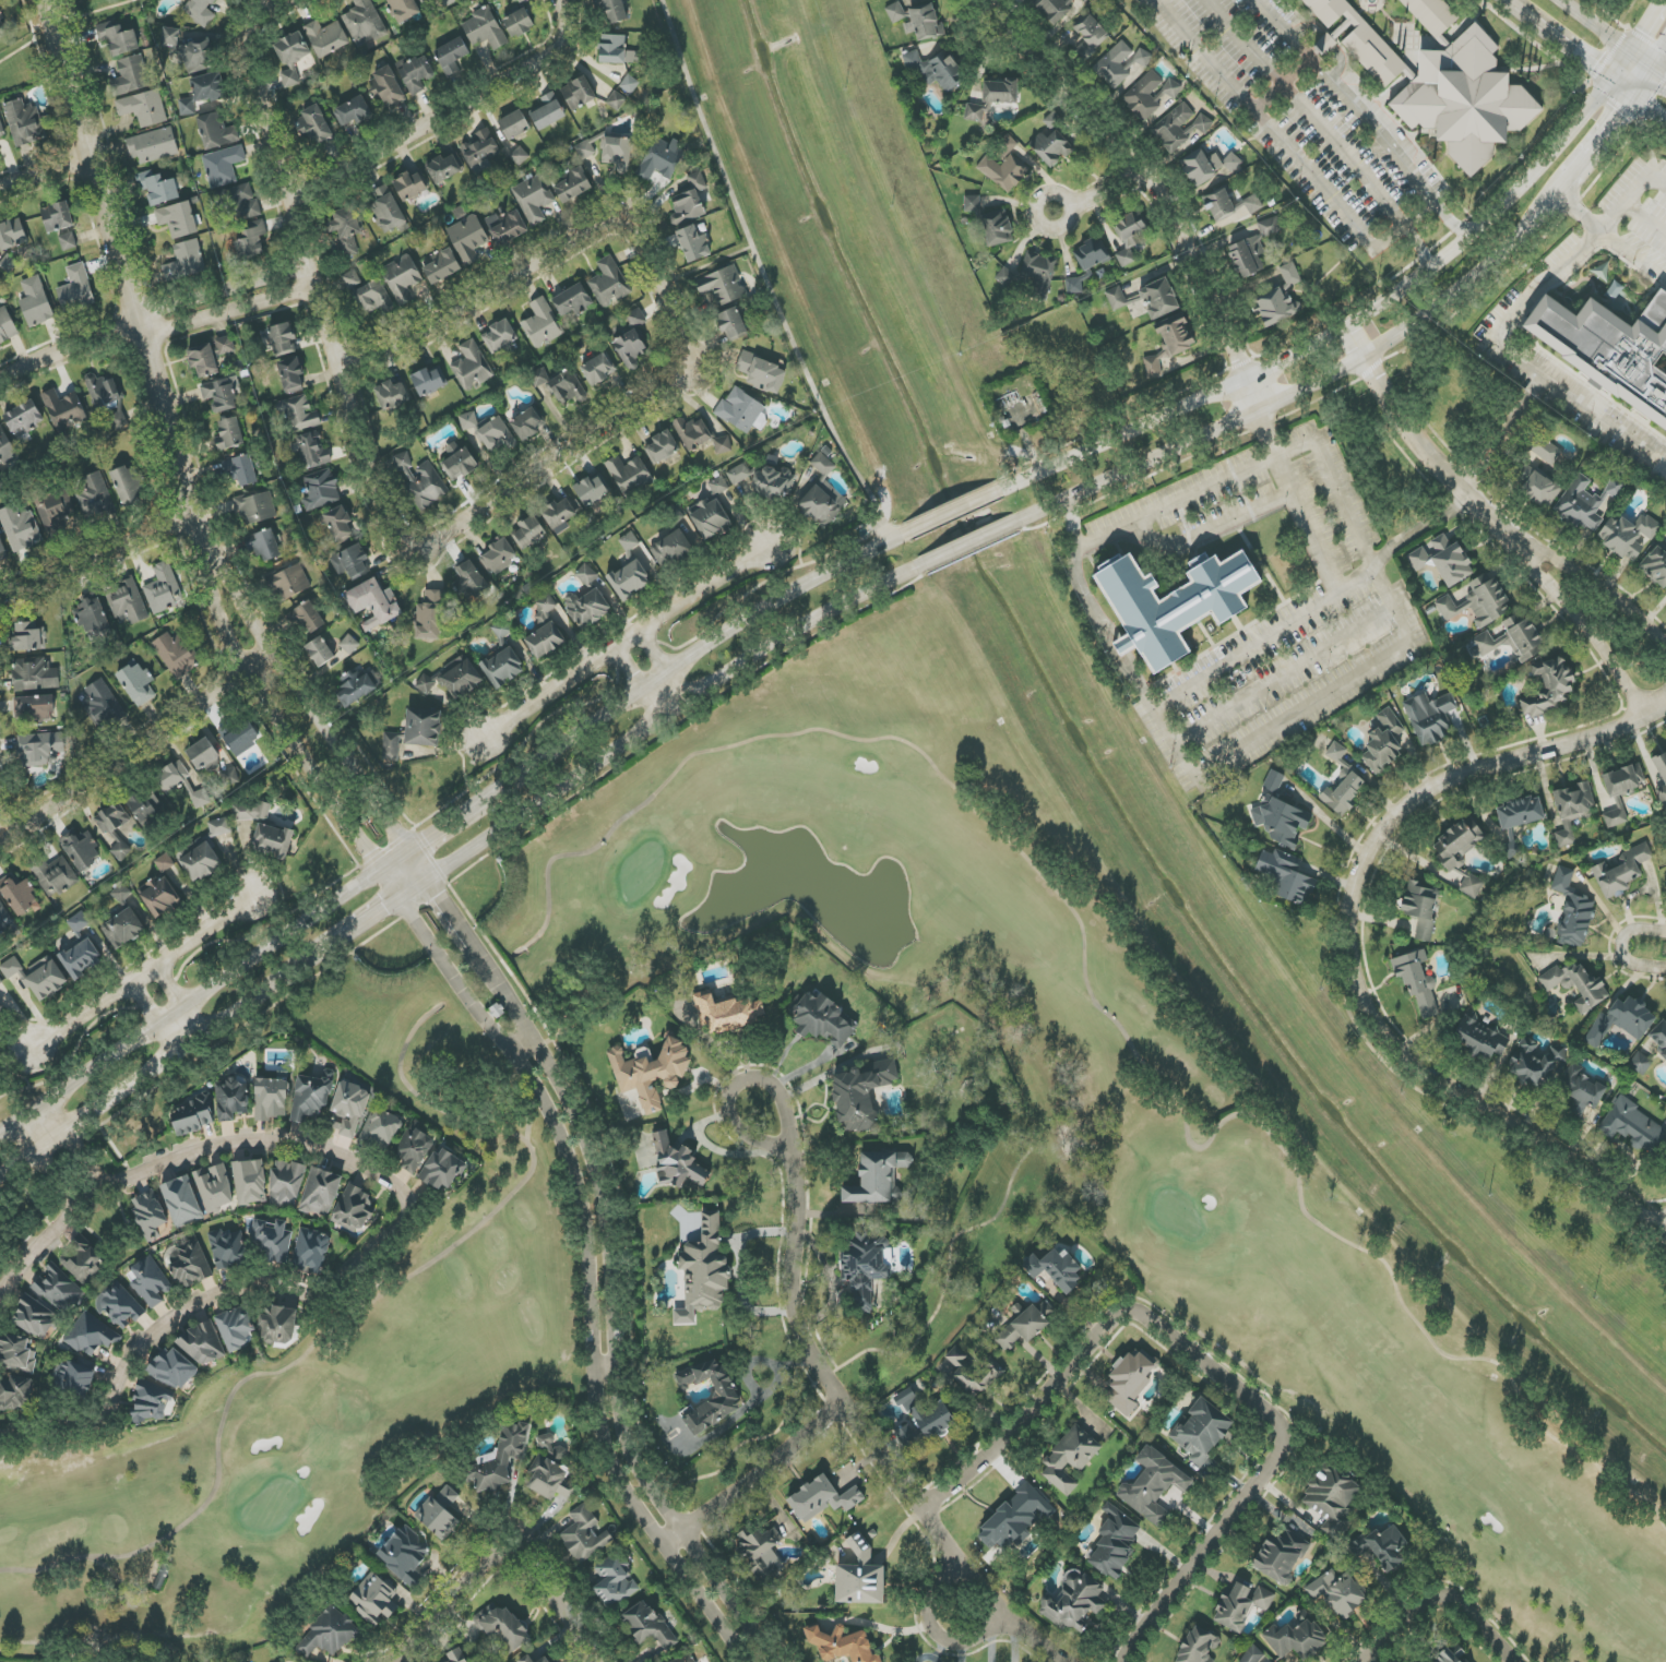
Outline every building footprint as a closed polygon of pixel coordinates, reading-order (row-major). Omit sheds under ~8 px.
[(182,11),(205,29),(216,15),(209,9),(216,0),(191,0),(182,11)] [(370,0),(355,0),(351,2),(354,8),(341,15),(357,45),(386,29),(370,0)] [(399,24),(421,13),(414,0),(387,0),(399,24)] [(629,19),(623,0),(594,0),(598,11),(605,8),(610,25),(629,19)] [(1055,26),(1063,19),(1067,23),(1091,0),(1039,0),(1034,4),(1055,26)] [(1384,91),(1301,0),(1346,0),(1416,76),(1418,75),(1419,48),(1444,50),(1445,49),(1399,0),(1445,0),(1462,17),(1443,37),(1453,46),(1480,23),(1503,50),(1497,56),(1502,60),(1500,70),(1514,73),(1513,86),(1526,87),(1547,110),(1522,136),(1513,133),(1515,143),(1498,143),(1499,155),(1476,178),(1450,155),(1448,144),(1442,142),(1441,132),(1427,131),(1421,125),(1412,132),(1391,107),(1414,84),(1405,75),(1399,79),(1384,91)] [(885,8),(893,24),(907,18),(899,1),(885,8)] [(912,22),(903,25),(906,34),(915,32),(918,42),(946,34),(943,23),(939,25),(933,4),(909,10),(912,22)] [(488,40),(494,51),(508,43),(490,7),(460,22),(473,47),(488,40)] [(511,38),(535,30),(527,9),(503,18),(511,38)] [(1085,40),(1075,49),(1085,60),(1111,37),(1088,12),(1073,26),(1085,40)] [(303,27),(320,59),(351,43),(339,20),(322,29),(318,20),(303,27)] [(139,50),(134,30),(123,32),(121,25),(113,27),(112,22),(96,26),(100,41),(106,40),(110,57),(139,50)] [(179,47),(180,29),(163,28),(163,46),(179,47)] [(312,54),(301,31),(273,44),(285,67),(312,54)] [(1336,43),(1326,33),(1315,45),(1325,54),(1336,43)] [(471,54),(462,37),(434,51),(446,75),(460,68),(457,61),(471,54)] [(208,40),(182,43),(186,72),(212,69),(208,40)] [(1146,68),(1153,57),(1139,47),(1131,59),(1146,68)] [(943,91),(964,84),(954,56),(945,59),(944,55),(922,62),(918,50),(903,55),(909,76),(921,73),(926,86),(940,81),(943,91)] [(121,77),(109,81),(114,97),(151,87),(142,54),(117,61),(121,77)] [(409,96),(424,90),(421,82),(435,77),(427,54),(398,65),(409,96)] [(379,86),(370,90),(376,105),(389,100),(392,107),(406,100),(390,66),(373,73),(379,86)] [(285,89),(300,85),(295,67),(280,71),(285,89)] [(1161,107),(1150,95),(1164,82),(1153,70),(1121,98),(1144,123),(1161,107)] [(192,76),(194,102),(224,100),(223,75),(192,76)] [(632,95),(640,81),(626,75),(619,88),(632,95)] [(561,91),(573,112),(597,98),(585,76),(561,91)] [(1175,100),(1183,87),(1170,78),(1161,91),(1175,100)] [(984,81),(983,103),(1018,104),(1018,82),(984,81)] [(115,100),(119,117),(137,113),(140,128),(167,122),(160,90),(115,100)] [(617,111),(627,101),(616,91),(606,101),(617,111)] [(540,99),(544,108),(530,114),(538,131),(566,118),(554,92),(540,99)] [(372,115),(363,95),(333,109),(342,129),(372,115)] [(17,148),(44,139),(29,96),(3,105),(17,148)] [(180,99),(180,115),(195,115),(195,99),(180,99)] [(1150,131),(1172,155),(1190,139),(1180,128),(1195,114),(1183,101),(1150,131)] [(964,119),(986,123),(989,106),(967,102),(964,119)] [(295,117),(305,136),(311,133),(316,145),(334,136),(319,105),(295,117)] [(196,117),(206,151),(241,141),(236,125),(226,128),(221,110),(196,117)] [(498,120),(507,141),(531,131),(522,110),(498,120)] [(1205,135),(1214,123),(1201,113),(1192,126),(1205,135)] [(140,164),(179,156),(173,128),(126,137),(130,158),(139,157),(140,164)] [(488,160),(501,154),(490,130),(459,142),(473,175),(491,167),(488,160)] [(1011,194),(1030,167),(1011,154),(1019,143),(1005,133),(994,150),(1007,159),(1002,166),(986,155),(976,169),(1011,194)] [(635,174),(650,181),(655,171),(673,179),(686,149),(653,134),(635,174)] [(602,163),(617,164),(617,174),(629,174),(631,139),(603,137),(602,163)] [(575,146),(581,160),(596,153),(590,139),(575,146)] [(211,189),(237,182),(233,165),(247,161),(242,145),(202,156),(211,189)] [(519,167),(530,158),(521,146),(510,156),(519,167)] [(1194,187),(1228,168),(1231,173),(1243,166),(1234,152),(1222,159),(1218,152),(1207,158),(1202,148),(1179,161),(1194,187)] [(435,184),(465,171),(457,153),(444,158),(443,157),(426,164),(435,184)] [(593,190),(583,167),(565,174),(568,180),(554,185),(562,203),(593,190)] [(151,206),(180,199),(175,179),(163,182),(160,170),(137,176),(141,190),(146,189),(151,206)] [(430,190),(421,172),(411,176),(410,173),(393,180),(403,202),(430,190)] [(531,228),(546,221),(540,209),(556,202),(542,174),(512,188),(531,228)] [(260,215),(252,183),(216,192),(223,217),(238,213),(241,221),(260,215)] [(407,222),(389,184),(371,192),(376,203),(371,205),(384,233),(407,222)] [(1203,197),(1214,222),(1236,213),(1226,188),(1203,197)] [(1251,215),(1265,206),(1256,193),(1242,202),(1251,215)] [(980,195),(964,196),(965,212),(980,212),(980,195)] [(46,233),(74,227),(69,201),(41,207),(46,233)] [(199,233),(190,201),(154,211),(158,226),(168,224),(172,240),(199,233)] [(327,223),(329,234),(336,232),(342,259),(359,254),(354,234),(361,233),(354,207),(333,212),(335,220),(327,223)] [(529,233),(518,209),(499,218),(497,214),(485,219),(498,247),(529,233)] [(980,216),(989,248),(1015,241),(1006,209),(980,216)] [(1121,268),(1133,263),(1127,247),(1152,237),(1141,210),(1113,221),(1125,250),(1115,253),(1121,268)] [(446,230),(466,268),(480,260),(475,250),(490,241),(476,215),(446,230)] [(1227,246),(1239,279),(1264,270),(1259,255),(1265,253),(1261,240),(1283,232),(1278,216),(1256,224),(1260,235),(1227,246)] [(21,218),(0,224),(0,248),(1,251),(28,243),(21,218)] [(249,223),(251,228),(243,231),(245,238),(234,242),(241,262),(266,254),(261,240),(270,237),(264,219),(249,223)] [(676,232),(689,264),(710,255),(697,223),(676,232)] [(78,247),(72,232),(58,237),(64,252),(78,247)] [(1072,250),(1084,272),(1111,258),(1100,236),(1072,250)] [(173,245),(178,262),(163,266),(167,283),(206,272),(197,238),(173,245)] [(435,262),(423,268),(432,286),(463,271),(451,247),(432,256),(435,262)] [(1057,259),(1026,252),(1020,278),(1034,281),(1031,297),(1048,300),(1057,259)] [(402,307),(414,300),(408,289),(424,280),(409,254),(381,270),(402,307)] [(17,263),(9,255),(0,264),(8,272),(17,263)] [(597,263),(603,273),(587,282),(603,309),(633,291),(611,255),(597,263)] [(57,288),(63,314),(96,306),(85,262),(66,267),(71,285),(57,288)] [(1302,280),(1293,262),(1279,268),(1287,287),(1302,280)] [(746,297),(734,266),(695,281),(700,295),(712,290),(718,307),(746,297)] [(347,288),(362,282),(355,268),(341,275),(347,288)] [(56,318),(39,275),(21,282),(27,298),(19,301),(30,328),(56,318)] [(1068,295),(1089,292),(1087,276),(1066,279),(1068,295)] [(1180,310),(1168,278),(1140,289),(1151,320),(1180,310)] [(396,310),(381,279),(355,291),(367,314),(382,307),(386,314),(396,310)] [(1614,303),(1624,288),(1615,281),(1604,296),(1614,303)] [(561,318),(593,306),(584,284),(552,297),(561,318)] [(1113,311),(1127,305),(1119,285),(1104,292),(1113,311)] [(1660,289),(1634,328),(1589,298),(1577,316),(1544,294),(1519,331),(1665,430),(1665,293),(1660,289)] [(1266,328),(1303,311),(1299,301),(1290,305),(1284,291),(1255,304),(1266,328)] [(536,349),(565,334),(544,296),(529,304),(536,315),(522,323),(536,349)] [(8,307),(0,310),(0,344),(19,336),(8,307)] [(748,334),(738,307),(716,315),(727,342),(748,334)] [(613,341),(629,374),(642,368),(637,358),(649,353),(637,328),(647,324),(639,308),(626,315),(634,331),(613,341)] [(1172,357),(1197,345),(1182,313),(1156,325),(1172,357)] [(493,354),(519,339),(507,317),(489,327),(492,331),(483,336),(493,354)] [(295,352),(293,340),(295,340),(292,323),(269,327),(274,356),(295,352)] [(217,357),(236,352),(231,335),(212,340),(217,357)] [(495,376),(474,338),(459,346),(465,357),(450,365),(465,393),(495,376)] [(197,368),(199,378),(218,374),(211,340),(186,345),(191,369),(197,368)] [(618,371),(605,351),(580,367),(593,387),(618,371)] [(736,370),(749,375),(746,384),(779,395),(788,368),(742,353),(736,370)] [(1158,356),(1144,358),(1147,380),(1161,378),(1158,356)] [(285,394),(305,390),(299,357),(278,361),(285,394)] [(421,398),(449,385),(439,364),(411,377),(421,398)] [(559,406),(576,397),(580,404),(589,400),(572,368),(550,379),(545,369),(530,376),(536,388),(547,382),(559,406)] [(97,412),(124,403),(115,378),(100,384),(96,373),(84,378),(97,412)] [(238,408),(233,389),(240,388),(237,376),(200,385),(203,400),(211,398),(215,414),(238,408)] [(411,401),(405,382),(394,386),(392,381),(375,386),(382,410),(411,401)] [(60,399),(55,388),(41,394),(59,436),(89,422),(76,392),(60,399)] [(321,425),(318,410),(311,412),(307,395),(281,401),(289,432),(321,425)] [(32,439),(28,432),(46,422),(33,399),(3,416),(21,446),(32,439)] [(522,443),(540,433),(537,428),(546,424),(536,406),(510,421),(522,443)] [(107,415),(115,431),(128,425),(120,409),(107,415)] [(463,430),(479,426),(475,411),(459,415),(463,430)] [(490,454),(502,446),(507,452),(519,444),(499,416),(475,432),(490,454)] [(713,439),(699,416),(687,424),(682,417),(672,423),(690,453),(713,439)] [(219,451),(245,445),(238,417),(219,421),(224,443),(217,444),(219,451)] [(17,457),(0,421),(0,466),(17,457)] [(324,448),(319,431),(295,437),(304,470),(333,462),(328,447),(324,448)] [(656,465),(681,451),(670,431),(645,444),(656,465)] [(1553,466),(1563,450),(1539,435),(1529,450),(1553,466)] [(733,451),(729,436),(713,440),(717,455),(733,451)] [(452,482),(478,469),(463,438),(443,448),(448,459),(442,462),(452,482)] [(422,512),(451,491),(429,462),(412,474),(408,469),(415,464),(405,450),(393,459),(411,483),(404,488),(422,512)] [(848,500),(825,479),(837,466),(821,452),(810,463),(823,476),(795,506),(821,529),(848,500)] [(239,479),(240,486),(257,484),(253,455),(226,459),(229,481),(239,479)] [(639,456),(624,465),(618,455),(604,463),(626,498),(654,480),(639,456)] [(730,469),(741,505),(795,489),(788,465),(750,476),(746,464),(730,469)] [(1551,507),(1563,484),(1524,465),(1513,488),(1551,507)] [(145,494),(135,469),(129,471),(127,466),(110,473),(123,503),(145,494)] [(306,510),(341,501),(332,469),(304,477),(309,497),(303,499),(306,510)] [(73,483),(87,521),(116,511),(102,472),(73,483)] [(1612,476),(1600,499),(1585,491),(1591,480),(1577,473),(1555,513),(1594,534),(1602,518),(1603,519),(1623,482),(1612,476)] [(586,507),(612,491),(601,474),(591,481),(589,477),(573,487),(586,507)] [(708,482),(714,497),(729,490),(723,476),(708,482)] [(74,514),(66,489),(35,499),(47,538),(59,534),(55,520),(74,514)] [(246,526),(278,517),(270,489),(233,500),(238,516),(242,514),(246,526)] [(556,536),(570,528),(567,521),(580,514),(569,495),(542,511),(556,536)] [(687,509),(703,540),(732,525),(719,498),(709,504),(706,499),(687,509)] [(42,542),(30,508),(17,513),(14,505),(0,510),(0,518),(13,553),(42,542)] [(336,543),(354,535),(349,525),(353,523),(345,505),(323,515),(336,543)] [(1661,525),(1643,513),(1635,525),(1622,517),(1618,524),(1609,519),(1596,540),(1634,563),(1644,547),(1637,542),(1642,534),(1652,541),(1661,525)] [(518,524),(521,529),(513,534),(522,550),(547,535),(535,514),(518,524)] [(264,561),(281,557),(274,529),(255,533),(257,542),(250,543),(253,555),(262,553),(264,561)] [(650,546),(662,568),(694,550),(683,529),(650,546)] [(640,547),(635,532),(619,537),(625,552),(640,547)] [(1472,575),(1467,567),(1471,565),(1458,542),(1452,546),(1445,534),(1406,556),(1415,572),(1433,562),(1448,588),(1472,575)] [(491,550),(480,558),(492,576),(519,558),(504,535),(488,546),(491,550)] [(0,537),(0,562),(9,558),(0,537)] [(1659,542),(1638,568),(1664,589),(1665,587),(1665,548),(1659,542)] [(339,576),(347,572),(352,582),(371,572),(365,560),(368,559),(360,543),(330,558),(339,576)] [(1159,601),(1153,589),(1159,587),(1152,574),(1144,578),(1132,555),(1094,575),(1127,636),(1114,643),(1121,656),(1138,647),(1152,674),(1191,654),(1180,632),(1212,614),(1218,625),(1248,609),(1241,595),(1262,583),(1244,550),(1220,563),(1217,557),(1186,573),(1192,583),(1159,601)] [(468,602),(490,590),(472,559),(455,568),(462,580),(457,583),(468,602)] [(652,584),(639,559),(608,576),(620,600),(652,584)] [(143,586),(153,614),(185,601),(169,560),(152,566),(157,581),(143,586)] [(266,579),(278,604),(312,588),(300,563),(266,579)] [(575,574),(587,587),(598,576),(587,563),(575,574)] [(1435,602),(1445,622),(1470,609),(1480,629),(1512,611),(1491,571),(1469,583),(1473,591),(1465,595),(1469,603),(1457,609),(1449,594),(1435,602)] [(122,582),(124,588),(106,595),(117,622),(128,618),(131,626),(150,618),(134,577),(122,582)] [(403,615),(391,588),(383,592),(376,578),(344,593),(354,615),(372,607),(381,625),(403,615)] [(565,599),(578,628),(612,614),(601,589),(577,600),(574,595),(565,599)] [(74,609),(85,637),(110,628),(97,592),(81,597),(84,605),(74,609)] [(535,602),(540,613),(535,616),(540,627),(552,621),(548,612),(557,608),(551,594),(535,602)] [(326,625),(312,599),(292,610),(306,636),(326,625)] [(416,639),(442,640),(442,603),(416,603),(416,639)] [(1488,631),(1469,641),(1479,659),(1509,643),(1520,664),(1546,651),(1524,610),(1501,622),(1508,634),(1494,641),(1488,631)] [(361,624),(366,633),(381,625),(376,617),(361,624)] [(9,638),(10,652),(47,650),(46,628),(36,628),(36,622),(16,623),(16,638),(9,638)] [(525,639),(538,661),(567,643),(554,622),(525,639)] [(152,643),(176,681),(198,667),(174,629),(152,643)] [(339,645),(350,656),(361,644),(349,634),(339,645)] [(335,658),(322,636),(306,646),(319,668),(335,658)] [(481,663),(496,691),(510,683),(509,680),(525,672),(513,647),(481,663)] [(484,683),(466,653),(416,684),(426,699),(438,692),(433,685),(443,679),(456,700),(484,683)] [(1519,698),(1524,718),(1557,711),(1556,703),(1568,701),(1567,692),(1574,691),(1566,657),(1529,666),(1531,678),(1542,676),(1546,692),(1519,698)] [(59,689),(59,669),(48,669),(48,658),(13,659),(14,691),(59,689)] [(116,676),(139,709),(157,696),(149,684),(152,681),(139,661),(116,676)] [(346,709),(383,684),(372,668),(365,673),(360,665),(339,679),(344,686),(335,693),(346,709)] [(89,696),(82,700),(101,732),(127,717),(103,678),(85,688),(89,696)] [(1422,748),(1449,737),(1445,727),(1450,726),(1445,714),(1458,709),(1452,693),(1429,702),(1426,693),(1404,702),(1422,748)] [(16,722),(54,720),(53,696),(15,697),(16,722)] [(1405,754),(1394,739),(1406,730),(1390,706),(1376,716),(1382,725),(1369,734),(1373,740),(1365,746),(1369,751),(1362,756),(1375,775),(1405,754)] [(406,745),(440,746),(441,711),(407,710),(406,745)] [(232,721),(217,731),(236,757),(262,739),(248,720),(236,727),(232,721)] [(18,735),(20,768),(55,766),(54,754),(67,753),(66,733),(18,735)] [(399,761),(400,734),(384,733),(383,760),(399,761)] [(198,772),(206,767),(209,774),(223,766),(208,738),(186,750),(198,772)] [(1347,749),(1334,741),(1325,755),(1338,763),(1347,749)] [(1665,785),(1655,790),(1665,811),(1665,753),(1652,761),(1665,785)] [(196,809),(213,802),(207,788),(195,793),(181,761),(155,772),(164,793),(185,784),(196,809)] [(1602,776),(1610,800),(1648,787),(1640,763),(1602,776)] [(221,772),(226,786),(241,781),(236,767),(221,772)] [(1262,788),(1276,795),(1285,776),(1271,770),(1262,788)] [(1326,789),(1319,797),(1341,819),(1356,803),(1351,798),(1366,783),(1353,771),(1332,794),(1326,789)] [(1554,792),(1563,831),(1555,833),(1558,847),(1576,843),(1571,822),(1592,817),(1590,808),(1595,807),(1589,781),(1573,785),(1573,787),(1554,792)] [(129,796),(134,821),(149,818),(142,793),(129,796)] [(1538,795),(1496,807),(1503,831),(1545,819),(1538,795)] [(1257,810),(1251,823),(1272,832),(1269,839),(1296,850),(1299,842),(1294,840),(1299,828),(1307,831),(1313,815),(1266,796),(1260,811),(1257,810)] [(131,820),(120,801),(93,818),(105,836),(131,820)] [(269,802),(233,803),(234,821),(270,819),(269,802)] [(1629,823),(1624,808),(1603,814),(1607,829),(1629,823)] [(1462,858),(1487,837),(1469,815),(1430,846),(1451,872),(1465,861),(1462,858)] [(208,822),(212,837),(179,859),(193,882),(200,880),(222,867),(221,861),(216,853),(212,838),(232,833),(228,817),(208,822)] [(287,858),(294,832),(260,822),(252,848),(287,858)] [(81,872),(103,858),(85,830),(62,844),(81,872)] [(132,851),(120,840),(110,852),(122,862),(132,851)] [(1591,868),(1605,901),(1627,892),(1624,884),(1642,876),(1637,865),(1654,858),(1647,843),(1621,854),(1625,864),(1609,870),(1606,862),(1591,868)] [(1297,873),(1302,860),(1274,850),(1273,854),(1262,851),(1255,871),(1274,878),(1268,893),(1307,907),(1317,880),(1297,873)] [(176,865),(168,852),(154,861),(162,873),(176,865)] [(1581,950),(1597,901),(1568,892),(1575,871),(1558,865),(1550,890),(1570,896),(1556,942),(1581,950)] [(0,886),(0,888),(20,918),(40,905),(20,874),(0,886)] [(1458,890),(1476,900),(1485,884),(1467,874),(1458,890)] [(145,886),(147,891),(142,894),(153,917),(181,903),(167,875),(145,886)] [(133,892),(121,882),(111,895),(122,904),(133,892)] [(1415,939),(1429,942),(1441,889),(1408,882),(1401,914),(1419,918),(1415,939)] [(0,899),(0,931),(14,921),(0,899)] [(117,951),(147,930),(131,907),(101,928),(117,951)] [(76,935),(92,924),(82,911),(67,922),(76,935)] [(59,956),(75,981),(104,962),(89,938),(59,956)] [(1423,1021),(1438,1016),(1431,988),(1436,987),(1433,976),(1425,978),(1420,963),(1428,961),(1425,950),(1391,959),(1396,979),(1404,976),(1409,997),(1416,995),(1423,1021)] [(24,970),(16,956),(0,965),(0,967),(7,980),(24,970)] [(25,978),(41,1002),(70,983),(54,960),(25,978)] [(1538,978),(1547,993),(1560,984),(1566,993),(1575,986),(1582,997),(1573,1003),(1581,1016),(1611,997),(1601,983),(1596,986),(1579,960),(1562,972),(1557,965),(1538,978)] [(693,995),(701,1026),(708,1024),(711,1034),(767,1020),(762,998),(738,1004),(737,999),(715,1004),(711,990),(693,995)] [(860,1027),(823,993),(817,999),(810,993),(802,1001),(805,1004),(794,1016),(803,1024),(796,1031),(805,1039),(810,1033),(817,1039),(822,1034),(839,1050),(860,1027)] [(1658,1015),(1629,997),(1625,1004),(1617,999),(1606,1016),(1601,1013),(1583,1041),(1597,1050),(1614,1024),(1641,1041),(1658,1015)] [(1511,1039),(1477,1021),(1480,1015),(1468,1009),(1453,1038),(1475,1050),(1473,1055),(1489,1063),(1494,1052),(1502,1056),(1511,1039)] [(1663,1020),(1649,1036),(1664,1050),(1659,1056),(1665,1062),(1665,1022),(1663,1020)] [(607,1051),(622,1094),(636,1089),(646,1116),(664,1110),(653,1081),(662,1077),(666,1087),(671,1089),(681,1086),(678,1078),(685,1076),(691,1062),(688,1053),(687,1054),(683,1041),(669,1036),(659,1061),(654,1062),(651,1054),(627,1063),(621,1046),(607,1051)] [(1506,1073),(1545,1089),(1556,1061),(1565,1064),(1569,1054),(1550,1046),(1544,1059),(1534,1055),(1539,1043),(1521,1036),(1506,1073)] [(1646,1076),(1654,1060),(1636,1052),(1629,1068),(1646,1076)] [(878,1127),(870,1089),(900,1082),(895,1061),(830,1075),(844,1134),(878,1127)] [(1596,1110),(1608,1086),(1571,1067),(1558,1091),(1574,1100),(1568,1113),(1581,1119),(1588,1106),(1596,1110)] [(298,1076),(291,1121),(307,1124),(309,1110),(328,1113),(334,1071),(325,1069),(323,1079),(298,1076)] [(250,1114),(248,1079),(227,1080),(227,1085),(217,1086),(219,1123),(235,1122),(235,1115),(250,1114)] [(288,1080),(257,1079),(256,1120),(287,1120),(288,1080)] [(369,1089),(340,1082),(332,1113),(337,1115),(333,1133),(358,1138),(369,1089)] [(1618,1131),(1632,1140),(1631,1142),(1652,1154),(1665,1130),(1665,1127),(1618,1097),(1598,1131),(1613,1140),(1618,1131)] [(177,1135),(216,1126),(209,1098),(171,1107),(177,1135)] [(361,1134),(385,1151),(405,1124),(381,1106),(361,1134)] [(418,1173),(434,1138),(413,1128),(397,1163),(418,1173)] [(654,1133),(660,1168),(658,1168),(661,1187),(696,1181),(697,1183),(713,1180),(710,1165),(695,1167),(691,1146),(672,1150),(668,1131),(654,1133)] [(468,1164),(441,1146),(421,1176),(447,1194),(468,1164)] [(842,1203),(897,1202),(896,1168),(910,1168),(910,1152),(861,1153),(861,1187),(842,1187),(842,1203)] [(233,1163),(238,1205),(268,1202),(263,1160),(233,1163)] [(271,1203),(301,1205),(303,1164),(273,1163),(271,1203)] [(236,1203),(225,1164),(195,1172),(205,1211),(236,1203)] [(344,1178),(316,1167),(298,1210),(327,1221),(344,1178)] [(204,1218),(188,1175),(161,1185),(177,1228),(204,1218)] [(331,1222),(363,1236),(376,1209),(369,1206),(373,1195),(348,1184),(331,1222)] [(169,1223),(155,1190),(129,1201),(148,1243),(161,1237),(157,1228),(169,1223)] [(703,1243),(685,1243),(685,1252),(679,1252),(679,1270),(686,1270),(687,1309),(674,1310),(674,1325),(696,1325),(695,1311),(723,1311),(723,1290),(726,1290),(724,1211),(702,1211),(703,1243)] [(292,1231),(286,1231),(287,1224),(256,1219),(253,1241),(266,1243),(264,1261),(288,1264),(292,1231)] [(239,1229),(209,1236),(216,1270),(247,1264),(239,1229)] [(294,1270),(325,1273),(329,1233),(298,1230),(294,1270)] [(72,1252),(61,1264),(87,1286),(108,1261),(78,1235),(67,1248),(72,1252)] [(873,1280),(888,1280),(888,1236),(870,1236),(870,1243),(850,1243),(850,1254),(842,1254),(842,1282),(853,1282),(853,1305),(863,1305),(863,1313),(873,1313),(873,1280)] [(174,1250),(177,1259),(171,1261),(180,1289),(212,1278),(200,1241),(174,1250)] [(1040,1261),(1034,1254),(1021,1264),(1034,1280),(1046,1270),(1067,1296),(1083,1282),(1076,1274),(1079,1271),(1058,1245),(1040,1261)] [(151,1310),(165,1301),(160,1294),(172,1286),(152,1256),(126,1274),(151,1310)] [(32,1287),(64,1317),(86,1294),(54,1263),(32,1287)] [(136,1323),(148,1312),(118,1281),(95,1303),(122,1331),(134,1320),(136,1323)] [(12,1321),(44,1341),(59,1315),(27,1296),(12,1321)] [(1024,1347),(1051,1323),(1045,1317),(1054,1309),(1046,1301),(1037,1309),(1034,1305),(994,1339),(1006,1353),(1019,1341),(1024,1347)] [(259,1327),(266,1327),(264,1342),(293,1346),(297,1310),(262,1305),(259,1327)] [(230,1354),(256,1343),(251,1332),(256,1330),(245,1306),(215,1319),(230,1354)] [(65,1341),(92,1359),(102,1344),(112,1350),(122,1335),(85,1311),(65,1341)] [(227,1356),(212,1322),(178,1336),(188,1360),(199,1356),(202,1366),(227,1356)] [(0,1340),(0,1366),(33,1374),(38,1352),(30,1350),(33,1341),(2,1334),(0,1340)] [(178,1394),(199,1372),(170,1345),(149,1367),(178,1394)] [(945,1357),(958,1371),(952,1376),(975,1400),(1006,1371),(989,1353),(974,1367),(955,1347),(945,1357)] [(1128,1418),(1144,1399),(1140,1396),(1152,1381),(1148,1377),(1159,1363),(1142,1349),(1136,1358),(1128,1352),(1104,1381),(1112,1388),(1104,1399),(1128,1418)] [(695,1437),(745,1406),(715,1357),(693,1371),(700,1383),(709,1378),(720,1395),(695,1410),(693,1406),(680,1413),(695,1437)] [(65,1360),(56,1389),(87,1399),(98,1364),(79,1358),(77,1364),(65,1360)] [(675,1374),(681,1389),(697,1383),(691,1368),(675,1374)] [(0,1376),(0,1408),(29,1412),(34,1380),(0,1376)] [(176,1392),(144,1380),(128,1419),(144,1425),(147,1416),(162,1422),(169,1404),(171,1404),(176,1392)] [(1234,1422),(1202,1398),(1171,1439),(1192,1455),(1189,1460),(1200,1468),(1234,1422)] [(956,1423),(943,1401),(925,1411),(921,1403),(909,1410),(915,1421),(895,1432),(906,1452),(956,1423)] [(530,1424),(519,1422),(503,1426),(499,1451),(479,1457),(476,1471),(470,1473),(476,1492),(488,1494),(501,1490),(502,1485),(511,1482),(508,1470),(510,1458),(523,1460),(530,1424)] [(1102,1447),(1076,1424),(1043,1462),(1048,1467),(1042,1475),(1068,1498),(1079,1484),(1063,1470),(1068,1463),(1079,1473),(1102,1447)] [(524,1485),(551,1501),(556,1493),(570,1501),(579,1486),(566,1479),(570,1472),(558,1465),(566,1452),(553,1444),(556,1439),(544,1431),(536,1444),(546,1450),(524,1485)] [(1195,1481),(1147,1444),(1135,1460),(1146,1469),(1132,1488),(1125,1483),(1116,1495),(1159,1528),(1170,1515),(1156,1504),(1173,1483),(1186,1492),(1195,1481)] [(1300,1498),(1329,1518),(1320,1530),(1338,1542),(1357,1513),(1348,1507),(1361,1487),(1347,1478),(1351,1473),(1334,1461),(1327,1472),(1321,1468),(1300,1498)] [(840,1497),(825,1474),(787,1499),(804,1524),(831,1506),(835,1511),(843,1506),(847,1512),(866,1499),(857,1485),(840,1497)] [(462,1523),(447,1510),(460,1496),(447,1485),(435,1499),(431,1495),(413,1514),(444,1542),(462,1523)] [(981,1528),(1002,1551),(1012,1542),(1018,1548),(1031,1535),(1023,1527),(1038,1512),(1019,1492),(981,1528)] [(1142,1528),(1108,1502),(1101,1510),(1110,1517),(1098,1533),(1104,1538),(1087,1561),(1114,1581),(1137,1552),(1129,1546),(1142,1528)] [(615,1542),(606,1527),(602,1529),(586,1503),(569,1513),(576,1524),(560,1534),(578,1564),(615,1542)] [(414,1588),(421,1579),(413,1573),(433,1548),(403,1524),(376,1557),(414,1588)] [(1388,1575),(1407,1564),(1399,1551),(1408,1545),(1395,1525),(1378,1535),(1374,1528),(1347,1545),(1356,1559),(1372,1549),(1388,1575)] [(784,1540),(774,1527),(764,1535),(759,1529),(750,1536),(745,1530),(731,1540),(765,1585),(787,1568),(772,1548),(784,1540)] [(1309,1542),(1286,1531),(1282,1540),(1268,1534),(1252,1569),(1288,1586),(1309,1542)] [(836,1565),(836,1603),(884,1604),(885,1566),(869,1566),(869,1536),(854,1536),(853,1566),(836,1565)] [(640,1592),(621,1554),(588,1571),(607,1609),(640,1592)] [(1321,1595),(1343,1621),(1370,1598),(1348,1573),(1338,1581),(1328,1569),(1304,1590),(1314,1601),(1321,1595)] [(1040,1613),(1063,1631),(1066,1627),(1079,1630),(1081,1621),(1090,1610),(1100,1617),(1107,1608),(1096,1600),(1104,1588),(1089,1577),(1067,1571),(1062,1590),(1056,1598),(1049,1596),(1041,1607),(1040,1613)] [(399,1608),(392,1600),(397,1594),(375,1572),(350,1596),(360,1607),(356,1610),(375,1628),(385,1618),(387,1621),(399,1608)] [(1240,1633),(1252,1605),(1268,1612),(1276,1594),(1256,1585),(1254,1590),(1236,1583),(1232,1593),(1225,1590),(1212,1621),(1240,1633)] [(675,1646),(651,1598),(621,1614),(639,1647),(658,1638),(664,1651),(675,1646)] [(532,1641),(508,1603),(479,1621),(495,1647),(501,1643),(509,1655),(532,1641)] [(332,1657),(360,1632),(337,1607),(294,1646),(306,1659),(321,1646),(332,1657)] [(1281,1659),(1293,1649),(1304,1661),(1329,1641),(1303,1610),(1277,1632),(1273,1626),(1261,1636),(1281,1659)] [(846,1636),(843,1626),(840,1624),(830,1637),(822,1631),(819,1622),(814,1628),(806,1630),(809,1640),(822,1650),(820,1652),(823,1661),(825,1661),(850,1655),(852,1661),(882,1661),(881,1658),(872,1651),(866,1630),(846,1636)] [(1217,1661),(1210,1658),(1220,1638),(1193,1626),(1176,1661),(1217,1661)] [(1265,1654),(1252,1644),(1239,1661),(1259,1661),(1265,1654)] [(461,1647),(446,1655),(450,1661),(448,1661),(468,1661),(461,1647)] [(1459,1656),(1457,1657),(1447,1648),(1434,1661),(1465,1661),(1459,1656)] [(544,1650),(522,1661),(551,1661),(544,1650)]
